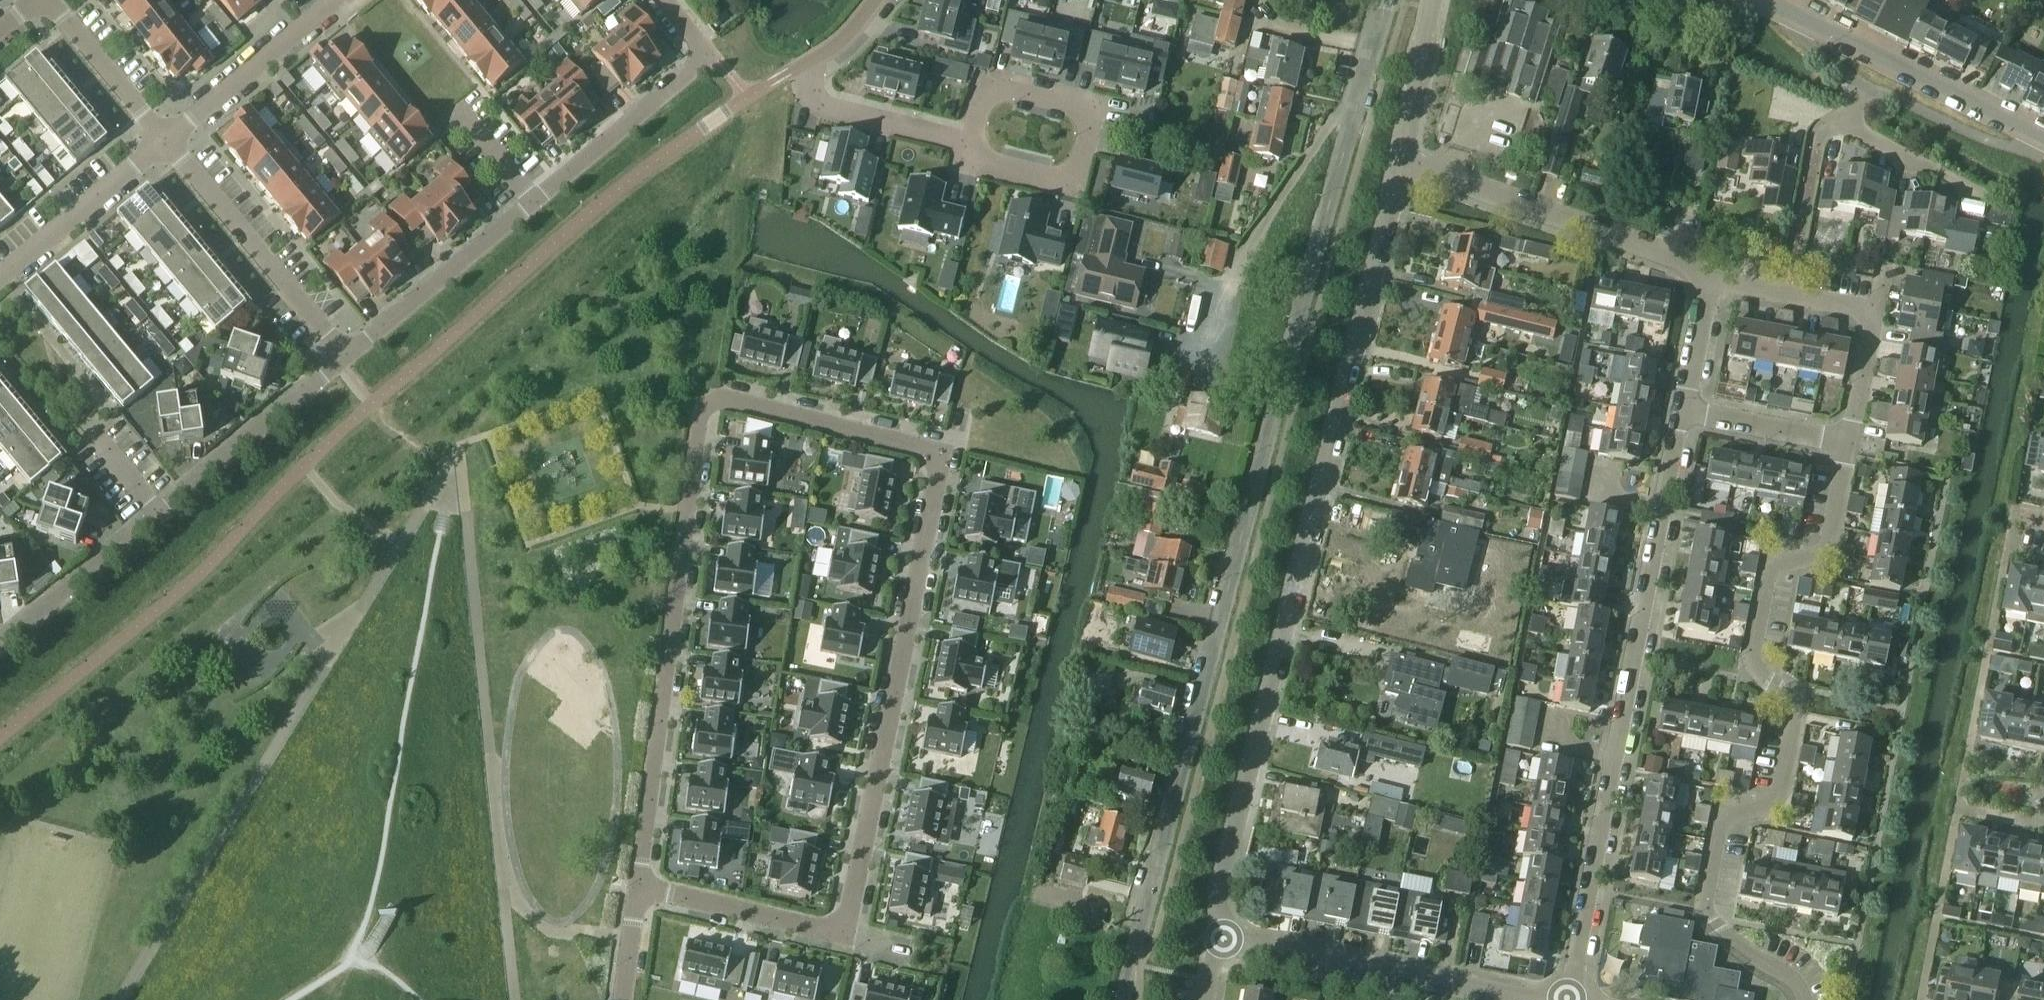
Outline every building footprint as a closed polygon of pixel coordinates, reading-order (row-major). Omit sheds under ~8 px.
[(122,12),(137,0),(113,0),(122,12)] [(161,0),(137,0),(122,12),(135,29),(165,6),(161,0)] [(247,0),(218,0),(237,23),(254,8),(247,0)] [(254,8),(264,0),(247,0),(254,8)] [(421,7),(429,17),(431,15),(436,22),(463,0),(430,0),(421,7)] [(468,0),(463,0),(436,22),(450,38),(479,14),(468,0)] [(517,0),(511,0),(507,3),(516,13),(523,7),(517,0)] [(536,13),(543,7),(537,0),(531,0),(527,3),(536,13)] [(600,0),(567,0),(580,16),(600,0)] [(616,0),(610,0),(597,11),(604,19),(620,5),(616,0)] [(924,11),(974,24),(975,23),(966,21),(971,0),(924,0),(922,8),(925,8),(924,11)] [(1241,19),(1246,0),(1212,0),(1215,1),(1215,4),(1223,6),(1220,15),(1241,19)] [(1889,0),(1820,0),(1852,15),(1850,19),(1873,31),(1889,0)] [(1873,31),(1906,47),(1921,16),(1927,5),(1918,0),(1889,0),(1873,31)] [(1535,104),(1560,28),(1545,23),(1548,15),(1503,1),(1494,28),(1480,24),(1463,76),(1493,86),(1496,79),(1508,83),(1505,94),(1535,104)] [(1164,4),(1162,11),(1167,19),(1174,21),(1177,7),(1164,4)] [(223,15),(214,5),(207,11),(216,21),(223,15)] [(178,23),(165,6),(135,29),(149,46),(178,23)] [(524,23),(531,17),(523,7),(516,13),(524,23)] [(657,61),(653,56),(664,47),(632,9),(620,19),(625,24),(608,38),(642,78),(652,69),(650,67),(657,61)] [(967,56),(974,24),(924,11),(923,15),(920,14),(918,25),(921,25),(918,36),(940,41),(938,48),(967,56)] [(1008,13),(1001,43),(1014,47),(1011,61),(1020,64),(1021,64),(1020,67),(1031,69),(1032,66),(1035,67),(1046,23),(1008,13)] [(493,30),(479,14),(450,38),(463,54),(493,30)] [(231,25),(223,15),(216,21),(224,31),(231,25)] [(1234,49),(1241,19),(1220,15),(1219,22),(1195,17),(1190,37),(1213,43),(1234,49)] [(1934,57),(1948,29),(1921,16),(1906,47),(1907,47),(1909,44),(1934,57)] [(191,39),(178,23),(149,46),(154,53),(152,54),(160,64),(196,36),(196,35),(191,39)] [(1084,32),(1046,23),(1035,67),(1038,68),(1037,71),(1048,74),(1049,71),(1059,73),(1063,59),(1076,62),(1084,32)] [(557,43),(567,35),(561,28),(551,36),(557,43)] [(1948,29),(1934,57),(1961,70),(1966,64),(1976,69),(1989,42),(1976,35),(1973,42),(1948,29)] [(506,46),(493,30),(463,54),(470,62),(468,64),(475,72),(506,46)] [(1118,88),(1131,37),(1130,37),(1129,43),(1092,34),(1084,64),(1098,68),(1094,82),(1104,85),(1104,88),(1115,90),(1115,87),(1118,88)] [(210,54),(196,36),(160,64),(168,74),(170,72),(176,80),(192,68),(197,75),(211,64),(206,57),(210,54)] [(557,43),(551,36),(541,44),(547,52),(557,43)] [(1160,83),(1169,47),(1131,37),(1118,88),(1121,89),(1121,92),(1131,95),(1132,92),(1143,94),(1146,80),(1160,83)] [(1173,37),(1172,45),(1179,47),(1181,38),(1173,37)] [(642,78),(608,38),(591,52),(600,63),(589,72),(607,94),(618,85),(622,90),(629,84),(632,87),(642,78)] [(362,56),(354,47),(352,48),(345,41),(330,54),(324,47),(311,59),(316,65),(312,69),(326,86),(362,56)] [(1614,81),(1624,51),(1595,41),(1580,91),(1579,92),(1582,93),(1606,100),(1612,80),(1614,81)] [(522,65),(506,46),(475,72),(484,83),(486,81),(492,89),(522,65)] [(557,46),(552,50),(559,59),(564,54),(557,46)] [(1267,66),(1298,74),(1299,70),(1303,70),(1306,58),(1301,57),(1302,53),(1271,47),(1269,55),(1247,50),(1245,60),(1247,60),(1246,61),(1257,64),(1257,62),(1267,65),(1267,66)] [(977,54),(974,64),(987,68),(990,57),(977,54)] [(51,73),(36,55),(6,81),(20,98),(51,73)] [(370,66),(362,56),(326,86),(340,103),(374,75),(368,67),(370,66)] [(919,75),(920,72),(904,68),(906,62),(890,58),(889,64),(873,60),(866,90),(883,94),(882,97),(894,100),(895,97),(912,101),(916,87),(919,88),(922,75),(919,75)] [(1255,72),(1257,64),(1246,61),(1245,69),(1255,72)] [(598,102),(566,64),(554,74),(559,79),(542,93),(576,133),(586,125),(584,122),(591,116),(587,111),(598,102)] [(952,81),(964,84),(968,69),(956,66),(952,81)] [(1294,92),(1298,74),(1267,66),(1262,85),(1294,92)] [(2043,101),(2043,68),(2041,67),(2034,80),(2008,67),(1998,86),(2010,92),(2012,86),(2027,93),(2021,105),(2038,113),(2043,101)] [(65,89),(51,73),(20,98),(34,115),(65,89)] [(294,84),(286,74),(279,80),(287,90),(294,84)] [(387,91),(374,75),(340,103),(345,100),(358,115),(387,91)] [(1670,81),(1656,78),(1646,127),(1662,130),(1664,119),(1692,124),(1694,113),(1706,116),(1708,105),(1697,103),(1700,86),(1671,80),(1670,81)] [(1231,113),(1239,84),(1226,81),(1221,103),(1232,105),(1231,113)] [(274,84),(267,90),(275,99),(282,93),(274,84)] [(1239,84),(1231,113),(1241,116),(1243,105),(1244,105),(1249,86),(1239,84)] [(1567,87),(1541,175),(1556,179),(1559,172),(1582,93),(1579,92),(1580,91),(1567,87)] [(78,106),(65,89),(34,115),(48,131),(78,106)] [(1269,111),(1288,116),(1292,97),(1262,90),(1255,119),(1256,120),(1256,121),(1265,123),(1269,111)] [(401,108),(387,91),(358,115),(371,131),(367,135),(367,136),(401,108)] [(576,133),(542,93),(526,106),(521,101),(509,111),(541,149),(552,140),(556,145),(563,139),(565,142),(576,133)] [(92,123),(78,106),(48,131),(62,148),(92,123)] [(322,117),(314,107),(307,113),(315,123),(322,117)] [(417,123),(409,113),(407,115),(401,108),(367,136),(381,153),(417,123)] [(268,135),(248,111),(234,122),(240,129),(224,142),(230,150),(228,151),(236,161),(268,135)] [(1278,161),(1288,116),(1269,111),(1265,123),(1256,121),(1256,120),(1255,119),(1247,154),(1278,161)] [(311,127),(302,117),(295,123),(303,133),(311,127)] [(315,123),(324,133),(331,127),(322,117),(315,123)] [(13,132),(6,123),(0,128),(0,132),(6,139),(13,132)] [(62,148),(76,166),(107,140),(92,123),(62,148)] [(425,132),(417,123),(381,153),(396,170),(429,142),(423,134),(425,132)] [(312,143),(319,137),(311,127),(303,133),(312,143)] [(819,145),(815,162),(824,165),(820,179),(819,179),(819,180),(841,186),(839,195),(838,195),(837,196),(867,203),(868,202),(866,202),(875,167),(876,163),(877,163),(878,162),(863,158),(867,141),(868,142),(868,141),(831,131),(830,132),(832,133),(828,147),(819,145)] [(281,151),(268,135),(236,161),(244,170),(246,169),(252,176),(281,151)] [(27,149),(20,140),(12,146),(19,155),(27,149)] [(350,150),(342,140),(335,146),(343,156),(350,150)] [(1,142),(0,143),(0,157),(1,158),(8,151),(1,142)] [(1721,142),(1716,169),(1733,172),(1739,145),(1721,142)] [(1791,179),(1780,177),(1785,152),(1744,144),(1741,158),(1752,160),(1747,184),(1764,187),(1760,208),(1786,213),(1794,171),(1793,171),(1791,179)] [(1691,145),(1689,159),(1702,162),(1705,147),(1691,145)] [(19,155),(27,164),(35,158),(27,149),(19,155)] [(338,160),(330,150),(323,156),(331,166),(338,160)] [(343,156),(351,166),(358,160),(350,150),(343,156)] [(300,164),(299,163),(295,167),(281,151),(252,176),(266,192),(300,164)] [(1220,167),(1232,171),(1235,161),(1223,158),(1220,167)] [(22,168),(15,159),(7,165),(14,175),(22,168)] [(339,176),(347,170),(338,160),(331,166),(339,176)] [(469,210),(480,201),(448,162),(436,172),(440,178),(424,191),(457,232),(468,223),(465,220),(472,214),(469,210)] [(1119,162),(1112,191),(1121,194),(1120,198),(1137,202),(1138,198),(1154,202),(1161,172),(1119,162)] [(314,181),(300,164),(266,192),(280,209),(314,181)] [(1229,181),(1232,171),(1220,167),(1219,172),(1220,172),(1218,178),(1229,181)] [(1854,210),(1861,175),(1850,173),(1851,170),(1837,168),(1834,183),(1822,180),(1817,210),(1829,213),(1830,205),(1854,210)] [(1605,176),(1582,169),(1579,181),(1601,187),(1605,176)] [(54,184),(45,172),(38,178),(48,189),(54,184)] [(1892,209),(1895,194),(1883,192),(1886,177),(1872,174),(1872,177),(1861,175),(1854,210),(1878,214),(1876,222),(1887,224),(1884,240),(1887,224),(1888,224),(1891,210),(1892,209)] [(897,191),(893,209),(902,211),(898,228),(897,230),(928,238),(931,239),(932,235),(933,236),(957,242),(965,212),(962,211),(939,206),(944,186),(910,178),(907,193),(897,191)] [(327,197),(314,181),(280,209),(286,216),(284,218),(291,227),(327,197)] [(373,197),(383,189),(377,181),(367,190),(373,197)] [(43,193),(33,182),(27,187),(36,199),(43,193)] [(162,207),(148,189),(117,215),(131,232),(162,207)] [(373,197),(367,190),(357,198),(363,205),(373,197)] [(457,232),(424,191),(423,192),(426,196),(411,209),(403,199),(391,210),(423,248),(434,239),(438,243),(445,237),(447,240),(457,232)] [(342,215),(327,197),(291,227),(299,237),(302,235),(308,243),(342,215)] [(363,205),(362,206),(370,216),(381,207),(373,197),(363,205)] [(1922,239),(1929,204),(1920,202),(1920,200),(1907,197),(1904,212),(1892,210),(1892,209),(1891,210),(1888,224),(1887,224),(1884,240),(1897,242),(1898,235),(1922,239)] [(0,199),(0,229),(14,217),(0,199)] [(995,219),(982,270),(1030,282),(1035,263),(1058,269),(1067,236),(1050,232),(1049,234),(1043,232),(1048,212),(1011,202),(1006,221),(995,219)] [(1929,204),(1922,239),(1945,243),(1944,251),(1971,256),(1977,226),(1951,221),(1954,206),(1940,204),(1940,206),(1929,204)] [(176,223),(162,207),(131,232),(145,249),(176,223)] [(857,220),(868,223),(871,212),(859,209),(857,220)] [(1120,267),(1130,227),(1096,219),(1084,216),(1074,257),(1065,293),(1074,296),(1133,310),(1143,273),(1120,267)] [(402,265),(413,256),(382,217),(369,227),(374,233),(358,246),(391,287),(401,278),(399,275),(406,269),(402,265)] [(190,240),(176,223),(145,249),(159,265),(190,240)] [(98,250),(105,244),(95,233),(89,238),(98,250)] [(1547,262),(1550,250),(1525,244),(1525,243),(1501,237),(1498,251),(1547,262)] [(1449,261),(1490,271),(1492,264),(1483,261),(1487,246),(1455,238),(1455,239),(1452,242),(1450,247),(1452,251),(1449,261)] [(203,256),(190,240),(159,265),(173,282),(203,256)] [(70,284),(59,271),(75,258),(86,270),(98,260),(93,254),(84,242),(24,292),(39,309),(70,284)] [(391,287),(358,246),(341,260),(337,254),(325,264),(357,303),(368,294),(372,298),(379,292),(381,295),(391,287)] [(217,273),(203,256),(173,282),(187,299),(217,273)] [(117,273),(125,266),(117,257),(109,263),(117,273)] [(1842,273),(1844,262),(1835,260),(1833,271),(1842,273)] [(1493,272),(1490,271),(1449,261),(1447,271),(1444,273),(1443,279),(1444,282),(1444,283),(1475,291),(1471,303),(1496,309),(1520,316),(1524,303),(1488,293),(1493,272)] [(1844,262),(1842,273),(1849,274),(1851,263),(1844,262)] [(112,277),(104,267),(97,274),(104,283),(112,277)] [(1903,305),(1937,312),(1942,288),(1950,289),(1952,277),(1922,271),(1920,283),(1905,280),(1902,294),(1905,295),(1903,305)] [(231,290),(217,273),(187,299),(200,315),(231,290)] [(138,283),(131,274),(123,280),(130,289),(138,283)] [(119,285),(112,277),(104,283),(112,292),(119,285)] [(1955,278),(1953,288),(1964,290),(1966,280),(1955,278)] [(138,298),(146,292),(138,283),(130,289),(138,298)] [(1614,318),(1620,288),(1595,283),(1589,313),(1614,318)] [(84,300),(70,284),(39,309),(53,326),(84,300)] [(1638,322),(1644,292),(1620,288),(1614,318),(1638,322)] [(200,315),(215,333),(246,307),(231,290),(200,315)] [(1644,292),(1638,322),(1663,327),(1669,297),(1644,292)] [(97,317),(84,300),(53,326),(67,342),(97,317)] [(140,310),(132,301),(124,307),(132,316),(140,310)] [(1520,316),(1496,309),(1471,303),(1468,316),(1443,310),(1437,334),(1468,342),(1473,321),(1551,341),(1555,325),(1520,316)] [(1751,363),(1758,328),(1745,325),(1747,314),(1747,305),(1739,304),(1728,359),(1751,363)] [(1933,336),(1937,312),(1903,305),(1901,316),(1898,316),(1896,329),(1911,332),(1908,344),(1938,350),(1941,338),(1933,336)] [(166,316),(158,307),(151,313),(158,322),(166,316)] [(1060,307),(1055,326),(1060,327),(1061,321),(1072,324),(1075,311),(1060,307)] [(147,319),(140,310),(132,316),(139,325),(147,319)] [(1774,367),(1784,312),(1777,311),(1773,319),(1771,330),(1758,328),(1751,363),(1774,367)] [(1796,372),(1803,336),(1790,334),(1792,323),(1792,314),(1784,312),(1774,367),(1796,372)] [(165,331),(173,325),(166,316),(158,322),(165,331)] [(111,333),(97,317),(67,342),(80,359),(111,333)] [(730,354),(739,356),(738,360),(780,371),(782,365),(796,369),(803,343),(764,333),(767,323),(750,319),(748,328),(746,328),(743,339),(734,337),(730,354)] [(1819,376),(1829,321),(1822,319),(1818,328),(1816,339),(1803,336),(1796,372),(1819,376)] [(1829,321),(1819,376),(1842,380),(1848,345),(1835,342),(1837,331),(1837,322),(1829,321)] [(1100,343),(1097,358),(1110,361),(1107,370),(1142,379),(1148,352),(1143,351),(1144,344),(1147,334),(1105,324),(1101,339),(1099,339),(1098,342),(1100,343)] [(125,350),(111,333),(80,359),(94,376),(125,350)] [(1607,349),(1610,334),(1601,333),(1598,347),(1607,349)] [(167,343),(160,334),(152,340),(159,349),(167,343)] [(1461,368),(1468,342),(1437,334),(1430,360),(1461,368)] [(209,338),(198,348),(200,349),(227,358),(267,372),(273,352),(234,339),(231,346),(209,338)] [(1632,354),(1635,340),(1626,338),(1623,353),(1632,354)] [(811,378),(854,389),(856,384),(870,387),(876,362),(838,352),(840,343),(823,339),(821,348),(819,347),(811,378)] [(185,356),(193,349),(186,340),(178,347),(185,356)] [(1635,340),(1632,354),(1640,356),(1643,341),(1635,340)] [(167,358),(175,352),(167,343),(159,349),(167,358)] [(1967,348),(1965,356),(1980,359),(1983,345),(1975,343),(1967,348)] [(197,348),(184,358),(194,370),(200,349),(198,348),(197,348)] [(1878,368),(1933,379),(1937,356),(1902,349),(1899,363),(1888,360),(1879,361),(1878,368)] [(139,367),(125,350),(94,376),(108,392),(139,367)] [(220,378),(215,394),(221,401),(228,380),(260,391),(267,372),(227,358),(220,378)] [(1620,383),(1651,389),(1656,364),(1625,358),(1620,383)] [(184,360),(174,368),(182,377),(191,368),(184,360)] [(888,397),(931,408),(933,403),(947,406),(953,380),(896,366),(888,397)] [(108,392),(122,410),(153,384),(139,367),(108,392)] [(1576,375),(1591,378),(1593,370),(1578,367),(1576,375)] [(1929,401),(1933,379),(1878,368),(1877,376),(1885,379),(1896,381),(1893,394),(1929,401)] [(1506,376),(1481,369),(1477,385),(1502,391),(1506,376)] [(1589,387),(1591,378),(1576,375),(1575,384),(1589,387)] [(1471,406),(1476,390),(1453,384),(1452,389),(1423,382),(1417,407),(1459,417),(1460,417),(1485,424),(1488,411),(1471,406)] [(1646,413),(1651,389),(1620,383),(1615,407),(1646,413)] [(1744,402),(1746,391),(1738,390),(1736,401),(1744,402)] [(1746,391),(1744,402),(1753,404),(1755,393),(1746,391)] [(5,394),(0,398),(0,426),(19,410),(5,394)] [(1924,423),(1929,401),(1893,394),(1891,408),(1880,405),(1871,406),(1869,413),(1924,423)] [(1768,397),(1766,406),(1773,407),(1775,398),(1768,397)] [(182,442),(203,439),(196,398),(176,401),(182,442)] [(1218,438),(1226,407),(1191,399),(1183,430),(1218,438)] [(182,442),(176,401),(156,404),(162,445),(182,442)] [(1800,413),(1801,404),(1790,402),(1789,411),(1800,413)] [(1460,417),(1459,417),(1417,407),(1410,431),(1441,439),(1444,426),(1457,429),(1460,417)] [(1642,438),(1646,413),(1615,407),(1610,432),(1642,438)] [(19,410),(0,426),(0,450),(2,452),(33,427),(19,410)] [(1486,424),(1502,428),(1505,415),(1489,411),(1486,424)] [(1920,447),(1924,423),(1869,413),(1868,420),(1876,424),(1887,426),(1885,440),(1920,447)] [(1567,424),(1582,427),(1583,418),(1569,415),(1567,424)] [(770,431),(774,432),(775,431),(736,422),(747,425),(745,438),(742,438),(740,452),(732,451),(728,484),(767,489),(772,457),(767,456),(770,431)] [(1580,436),(1582,427),(1567,424),(1566,433),(1580,436)] [(47,443),(33,427),(2,452),(16,469),(47,443)] [(1642,438),(1610,432),(1610,434),(1601,432),(1597,455),(1607,457),(1607,458),(1637,464),(1642,438)] [(16,469),(30,486),(61,461),(47,443),(16,469)] [(1560,461),(1584,466),(1586,454),(1562,449),(1560,461)] [(1401,477),(1434,485),(1445,488),(1452,463),(1407,452),(1401,477)] [(1729,488),(1734,458),(1710,453),(1704,483),(1729,488)] [(846,512),(855,514),(854,515),(886,522),(896,478),(889,477),(892,463),(867,458),(858,497),(849,495),(846,512)] [(1753,492),(1758,462),(1734,458),(1729,488),(1753,492)] [(1560,461),(1558,473),(1582,478),(1584,466),(1560,461)] [(1777,497),(1783,467),(1758,462),(1753,492),(1777,497)] [(1172,494),(1178,470),(1161,466),(1154,490),(1172,494)] [(1803,502),(1809,472),(1783,467),(1777,497),(1803,502)] [(59,479),(52,470),(41,480),(48,489),(59,479)] [(1918,493),(1921,476),(1891,470),(1887,487),(1918,493)] [(1580,489),(1582,478),(1558,473),(1556,485),(1580,489)] [(1432,495),(1434,485),(1401,477),(1394,502),(1424,509),(1428,494),(1432,495)] [(1448,488),(1469,494),(1471,485),(1450,480),(1448,488)] [(1182,483),(1179,496),(1199,501),(1203,488),(1182,483)] [(963,540),(998,548),(1000,540),(1011,542),(1022,493),(981,484),(978,498),(972,497),(963,540)] [(1577,501),(1580,489),(1556,485),(1553,496),(1577,501)] [(1913,518),(1918,493),(1887,487),(1883,512),(1913,518)] [(1469,494),(1448,488),(1445,497),(1459,501),(1461,492),(1469,494)] [(82,526),(89,506),(49,492),(42,512),(82,526)] [(725,505),(720,538),(760,544),(765,512),(760,511),(762,497),(735,492),(733,506),(725,505)] [(1169,497),(1148,492),(1145,505),(1165,510),(1169,497)] [(0,496),(0,508),(2,510),(10,504),(2,495),(0,496)] [(1847,506),(1862,508),(1864,500),(1849,497),(1847,506)] [(1,512),(8,520),(20,510),(13,502),(1,512)] [(1159,537),(1165,510),(1145,505),(1138,532),(1159,537)] [(1860,517),(1862,508),(1847,506),(1846,514),(1860,517)] [(1467,526),(1469,516),(1443,509),(1441,520),(1467,526)] [(1614,541),(1619,515),(1589,509),(1584,535),(1614,541)] [(1541,524),(1543,513),(1531,510),(1529,522),(1541,524)] [(82,526),(42,512),(35,531),(75,545),(82,526)] [(1908,543),(1913,518),(1883,512),(1878,537),(1908,543)] [(1477,534),(1392,513),(1386,537),(1404,541),(1407,529),(1422,533),(1419,545),(1425,547),(1421,562),(1414,561),(1413,563),(1416,563),(1409,589),(1430,594),(1433,584),(1462,591),(1477,534)] [(1721,529),(1723,517),(1701,513),(1699,524),(1721,529)] [(1723,517),(1721,529),(1730,531),(1732,519),(1723,517)] [(1547,528),(1562,531),(1564,522),(1549,519),(1547,528)] [(1769,538),(1772,523),(1765,522),(1762,536),(1769,538)] [(1772,523),(1769,538),(1779,540),(1782,525),(1772,523)] [(1560,539),(1562,531),(1547,528),(1546,536),(1560,539)] [(1691,555),(1721,561),(1726,536),(1696,530),(1691,555)] [(827,578),(840,581),(839,590),(871,597),(880,553),(874,552),(877,538),(851,533),(845,558),(832,555),(827,578)] [(1609,565),(1614,541),(1584,535),(1579,559),(1609,565)] [(1903,567),(1908,543),(1878,537),(1873,561),(1903,567)] [(0,540),(0,595),(18,593),(12,551),(10,539),(0,540)] [(1145,566),(1183,575),(1190,549),(1156,540),(1152,556),(1148,555),(1145,566)] [(1838,554),(1852,557),(1854,549),(1840,546),(1838,554)] [(754,550),(727,547),(726,561),(717,560),(713,592),(753,597),(769,599),(773,567),(752,564),(754,550)] [(1850,566),(1852,557),(1838,554),(1836,563),(1850,566)] [(1027,555),(1025,566),(1041,570),(1042,570),(1042,565),(1044,558),(1027,555)] [(1716,585),(1721,561),(1691,555),(1686,579),(1716,585)] [(1756,568),(1758,559),(1743,556),(1741,565),(1756,568)] [(951,601),(990,609),(997,577),(992,576),(995,562),(969,557),(966,571),(958,569),(951,601)] [(1604,590),(1609,565),(1579,559),(1574,584),(1604,590)] [(1899,592),(1903,567),(1873,561),(1869,586),(1899,592)] [(1754,576),(1756,568),(1741,565),(1740,573),(1754,576)] [(1177,599),(1183,575),(1145,566),(1143,573),(1149,574),(1145,591),(1156,594),(1155,600),(1164,602),(1166,597),(1177,599)] [(1538,577),(1553,580),(1554,570),(1540,568),(1538,577)] [(2027,622),(2036,575),(2014,570),(2006,612),(2027,616),(2026,622),(2027,622)] [(47,571),(40,577),(47,585),(54,579),(47,571)] [(2036,577),(2037,575),(2036,575),(2027,622),(2043,625),(2043,578),(2036,577)] [(1551,587),(1553,580),(1538,577),(1536,585),(1551,587)] [(1711,609),(1716,585),(1686,579),(1681,603),(1711,609)] [(1821,598),(1824,583),(1815,582),(1813,596),(1821,598)] [(1824,583),(1821,598),(1830,600),(1832,585),(1824,583)] [(1600,613),(1604,590),(1574,584),(1570,608),(1608,615),(1608,614),(1600,613)] [(1116,589),(1112,606),(1140,612),(1144,596),(1116,589)] [(1870,608),(1873,593),(1864,591),(1861,606),(1870,608)] [(1873,593),(1870,608),(1878,609),(1881,594),(1873,593)] [(1897,598),(1881,594),(1878,609),(1895,612),(1897,598)] [(747,606),(720,601),(718,615),(710,614),(706,647),(746,653),(750,621),(745,620),(747,606)] [(1710,618),(1711,609),(1681,603),(1677,628),(1714,636),(1717,632),(1718,624),(1717,619),(1710,618)] [(1747,616),(1748,608),(1734,605),(1732,613),(1747,616)] [(819,652),(858,660),(864,628),(856,626),(859,612),(833,607),(830,621),(825,620),(819,652)] [(1603,640),(1608,615),(1570,608),(1570,609),(1577,610),(1573,634),(1603,640)] [(1745,625),(1747,616),(1732,613),(1730,622),(1745,625)] [(954,615),(951,628),(975,633),(978,619),(954,615)] [(1529,625),(1543,628),(1545,619),(1530,616),(1529,625)] [(1810,654),(1816,624),(1791,619),(1785,649),(1810,654)] [(1174,633),(1138,624),(1130,656),(1167,664),(1170,651),(1165,650),(1169,633),(1174,635),(1174,633)] [(1835,659),(1840,629),(1816,624),(1810,654),(1835,659)] [(1542,636),(1543,628),(1529,625),(1527,633),(1542,636)] [(1010,626),(1007,640),(1024,643),(1024,644),(1025,638),(1027,630),(1010,626)] [(1860,664),(1865,634),(1840,629),(1835,659),(1860,664)] [(934,687),(966,693),(968,687),(981,690),(986,663),(973,661),(978,636),(951,631),(948,645),(943,644),(934,687)] [(1598,664),(1603,640),(1573,634),(1568,658),(1598,664)] [(1865,634),(1860,664),(1884,668),(1890,638),(1865,634)] [(2010,655),(2012,645),(1995,641),(1993,651),(2010,655)] [(2041,660),(2043,651),(2030,648),(2028,658),(2041,660)] [(740,661),(713,656),(711,670),(703,669),(698,701),(738,708),(743,675),(738,675),(740,661)] [(1428,713),(1441,669),(1392,657),(1385,684),(1389,685),(1388,690),(1387,690),(1385,693),(1398,697),(1392,707),(1401,712),(1411,715),(1421,716),(1430,714),(1430,713),(1428,713)] [(2008,670),(2009,660),(1992,657),(1990,667),(2008,670)] [(1593,689),(1598,664),(1568,658),(1567,661),(1556,659),(1552,681),(1593,689)] [(2031,675),(2033,665),(2019,662),(2017,672),(2031,675)] [(1519,674),(1533,677),(1535,667),(1520,665),(1519,674)] [(1532,684),(1533,677),(1519,674),(1517,681),(1532,684)] [(1589,713),(1593,689),(1552,681),(1551,684),(1563,686),(1559,707),(1589,713)] [(796,730),(810,733),(809,740),(841,747),(849,703),(844,702),(846,688),(820,683),(816,706),(802,704),(796,730)] [(1169,717),(1175,692),(1144,684),(1138,710),(1169,717)] [(2003,744),(2011,702),(1989,698),(1981,740),(2003,744)] [(1513,711),(1536,715),(1538,703),(1515,699),(1513,711)] [(2024,750),(2034,701),(2033,700),(2031,708),(2012,705),(2012,702),(2011,702),(2003,744),(2012,745),(2012,748),(2024,750)] [(2034,701),(2024,750),(2036,753),(2037,750),(2043,752),(2043,703),(2034,701)] [(1681,738),(1687,708),(1662,703),(1660,713),(1659,712),(1658,714),(1660,715),(1656,733),(1681,738)] [(920,750),(961,758),(966,727),(961,726),(964,710),(937,705),(934,719),(926,718),(920,750)] [(1705,742),(1711,712),(1687,708),(1681,738),(1705,742)] [(732,714),(706,710),(704,724),(696,723),(691,756),(731,761),(735,729),(730,728),(732,714)] [(1534,727),(1536,715),(1513,711),(1510,723),(1534,727)] [(1730,747),(1736,717),(1711,712),(1705,742),(1730,747)] [(1755,752),(1761,722),(1736,717),(1730,747),(1755,752)] [(1532,738),(1534,727),(1510,723),(1508,734),(1532,738)] [(1529,750),(1532,738),(1508,734),(1506,746),(1529,750)] [(1865,768),(1870,743),(1839,737),(1835,762),(1865,768)] [(1351,778),(1358,751),(1341,747),(1341,746),(1329,742),(1326,751),(1319,750),(1314,769),(1351,778)] [(1799,756),(1814,758),(1816,750),(1801,747),(1799,756)] [(1514,779),(1519,754),(1505,751),(1500,777),(1514,779)] [(1812,767),(1814,758),(1799,756),(1798,764),(1812,767)] [(788,802),(828,810),(834,778),(826,776),(829,762),(802,757),(800,771),(795,770),(788,802)] [(1536,784),(1566,789),(1571,764),(1541,759),(1536,784)] [(1659,774),(1661,764),(1646,762),(1644,771),(1659,774)] [(1674,778),(1676,763),(1668,762),(1665,777),(1674,778)] [(1860,792),(1865,768),(1835,762),(1830,786),(1860,792)] [(1676,763),(1674,778),(1682,780),(1685,765),(1676,763)] [(684,810),(724,817),(728,784),(723,784),(725,770),(698,765),(697,779),(688,778),(684,810)] [(1148,803),(1154,777),(1123,770),(1117,795),(1148,803)] [(1722,787),(1725,773),(1717,771),(1714,786),(1722,787)] [(1725,773),(1722,787),(1731,789),(1734,775),(1725,773)] [(1513,787),(1514,779),(1500,777),(1498,785),(1513,787)] [(1643,804),(1673,810),(1678,785),(1648,779),(1643,804)] [(903,837),(935,843),(946,786),(921,781),(918,795),(912,794),(903,837)] [(1561,813),(1566,789),(1536,784),(1531,808),(1561,813)] [(1855,817),(1860,792),(1830,786),(1825,811),(1855,817)] [(1269,832),(1317,841),(1326,797),(1278,788),(1275,802),(1281,803),(1279,812),(1276,812),(1274,825),(1277,826),(1276,831),(1270,830),(1269,832)] [(1790,805),(1804,808),(1806,799),(1792,796),(1790,805)] [(1393,823),(1398,804),(1371,797),(1366,816),(1393,823)] [(1668,834),(1673,810),(1643,804),(1638,829),(1668,834)] [(1708,817),(1710,808),(1695,805),(1693,814),(1708,817)] [(1803,816),(1804,808),(1790,805),(1788,813),(1803,816)] [(1120,821),(1124,810),(1109,806),(1108,810),(1105,810),(1103,816),(1102,816),(1098,832),(1088,829),(1083,846),(1094,849),(1094,850),(1119,857),(1128,823),(1120,821)] [(1410,822),(1413,810),(1399,807),(1397,818),(1410,822)] [(1557,837),(1561,813),(1531,808),(1527,832),(1557,837)] [(1851,842),(1855,817),(1825,811),(1820,836),(1851,842)] [(1706,825),(1708,817),(1693,814),(1692,822),(1706,825)] [(1491,825),(1505,828),(1507,819),(1492,817),(1491,825)] [(677,866),(716,871),(721,839),(716,838),(718,824),(691,821),(689,834),(681,832),(677,866)] [(1460,837),(1463,826),(1452,823),(1449,834),(1460,837)] [(1503,836),(1505,828),(1491,825),(1489,833),(1503,836)] [(1663,859),(1668,834),(1638,829),(1633,853),(1663,859)] [(1978,877),(1986,835),(1964,831),(1956,873),(1978,877)] [(766,880),(780,883),(778,890),(810,897),(819,853),(813,851),(816,838),(790,832),(785,856),(771,854),(766,880)] [(1552,862),(1557,837),(1527,832),(1522,857),(1552,862)] [(1773,848),(1776,833),(1767,832),(1765,846),(1773,848)] [(1776,833),(1773,848),(1782,850),(1784,835),(1776,833)] [(1999,879),(2007,837),(1995,835),(1994,837),(1986,835),(1978,877),(1979,875),(1999,879)] [(2019,891),(2028,843),(2019,842),(2020,839),(2007,837),(1999,879),(2020,883),(2018,891),(2019,891)] [(1822,857),(1824,843),(1816,841),(1813,856),(1822,857)] [(1824,843),(1822,857),(1830,859),(1833,844),(1824,843)] [(2043,876),(2043,844),(2037,843),(2037,845),(2028,843),(2019,891),(2040,895),(2043,876)] [(1659,884),(1663,859),(1633,853),(1629,878),(1659,884)] [(1699,866),(1700,857),(1686,854),(1684,863),(1699,866)] [(932,861),(906,856),(903,869),(897,868),(888,912),(921,919),(921,917),(930,918),(933,901),(924,900),(932,861)] [(1084,886),(1091,863),(1068,857),(1061,880),(1084,886)] [(1552,862),(1522,857),(1522,858),(1530,859),(1525,883),(1555,889),(1560,864),(1552,862)] [(1762,904),(1771,861),(1770,860),(1767,873),(1743,869),(1737,899),(1762,904)] [(1787,908),(1795,865),(1771,861),(1762,904),(1787,908)] [(1697,874),(1699,866),(1684,863),(1682,871),(1697,874)] [(1481,875),(1495,878),(1497,868),(1482,865),(1481,875)] [(1811,913),(1819,870),(1795,865),(1787,908),(1811,913)] [(1303,922),(1312,874),(1311,874),(1310,881),(1298,879),(1299,872),(1269,866),(1259,914),(1261,914),(1280,918),(1281,912),(1304,916),(1302,922),(1303,922)] [(935,882),(960,887),(963,873),(938,868),(935,882)] [(1819,870),(1811,913),(1836,918),(1844,875),(1819,870)] [(1468,897),(1471,878),(1447,873),(1444,892),(1468,897)] [(1346,931),(1355,883),(1354,883),(1353,890),(1340,887),(1342,880),(1312,874),(1303,922),(1303,923),(1303,922),(1323,926),(1324,920),(1347,925),(1345,931),(1346,931)] [(1494,885),(1495,878),(1481,875),(1479,882),(1494,885)] [(1389,939),(1398,891),(1397,891),(1396,898),(1383,896),(1385,889),(1355,883),(1346,931),(1347,931),(1366,934),(1367,929),(1390,933),(1388,939),(1389,939)] [(1550,912),(1555,889),(1525,883),(1521,907),(1550,912)] [(1398,891),(1389,939),(1390,939),(1409,943),(1410,937),(1434,941),(1440,907),(1427,905),(1428,897),(1398,891)] [(1546,937),(1550,912),(1521,907),(1516,931),(1546,937)] [(1960,920),(1962,910),(1944,907),(1943,917),(1960,920)] [(1103,924),(1106,911),(1098,909),(1095,922),(1103,924)] [(1472,923),(1487,926),(1488,917),(1474,914),(1472,923)] [(1991,926),(1992,916),(1979,914),(1977,923),(1991,926)] [(1992,916),(1991,926),(2004,929),(2006,919),(1992,916)] [(1639,949),(1649,951),(1644,978),(1654,979),(1654,980),(1662,981),(1659,998),(1658,998),(1658,999),(1664,999),(1752,999),(1753,997),(1735,994),(1738,976),(1711,971),(1716,949),(1706,947),(1689,944),(1692,927),(1692,926),(1656,919),(1647,917),(1642,944),(1640,944),(1639,949)] [(2033,934),(2036,918),(2034,924),(2021,922),(2019,932),(2033,934)] [(2033,934),(2043,936),(2043,920),(2036,918),(2033,934)] [(1483,947),(1487,926),(1472,923),(1468,944),(1483,947)] [(1541,962),(1546,937),(1516,931),(1511,956),(1541,962)] [(687,943),(680,973),(682,974),(680,983),(696,986),(698,979),(737,988),(743,962),(729,959),(730,953),(687,943)] [(794,999),(814,999),(821,972),(778,962),(776,967),(762,964),(756,990),(794,999)] [(1977,973),(1953,969),(1953,971),(1940,968),(1934,999),(1972,999),(1977,973)] [(2012,980),(1977,973),(1972,999),(2009,999),(2012,980)] [(2012,980),(2009,999),(2043,999),(2043,986),(2012,980)] [(910,999),(911,993),(868,983),(867,989),(853,985),(849,999),(915,999),(910,999)] [(1273,996),(1244,991),(1243,999),(1272,999),(1273,996)]
